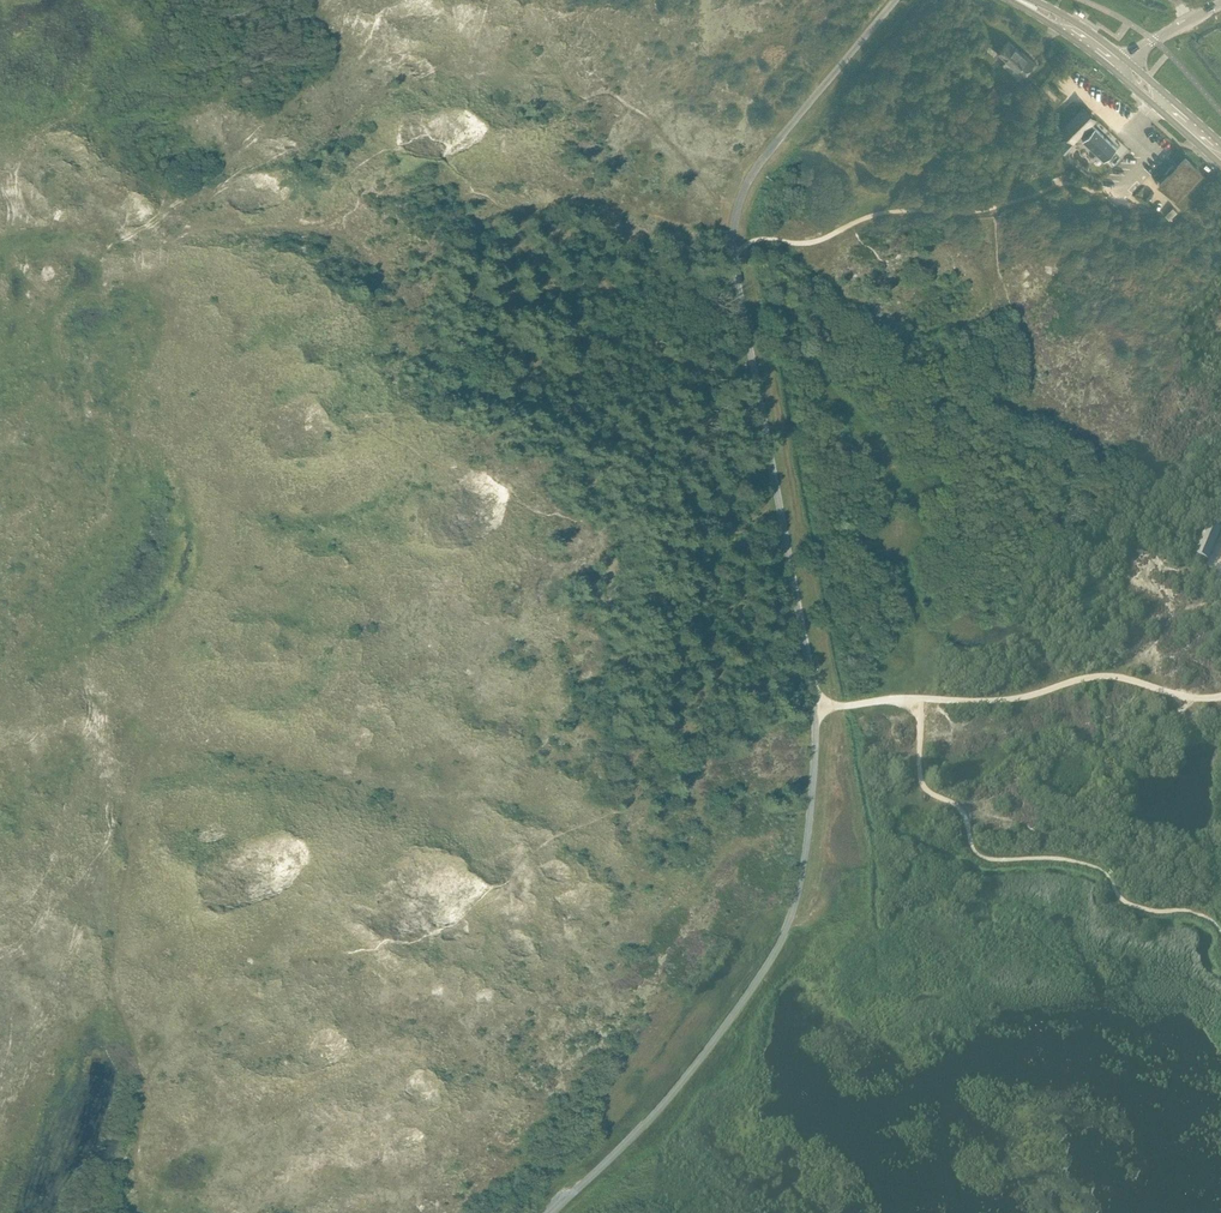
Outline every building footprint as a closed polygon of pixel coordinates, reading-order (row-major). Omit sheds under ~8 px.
[(1007,62),(1004,66),(1020,80),(1035,63),(1028,57),(1027,58),(1008,42),(998,54),(1007,62)] [(1002,95),(993,88),(984,98),(995,107),(1001,100),(999,98),(1002,95)] [(1117,148),(1096,128),(1091,125),(1097,120),(1084,107),(1061,131),(1073,143),(1082,134),(1086,138),(1079,145),(1090,156),(1094,152),(1104,162),(1117,148)] [(1064,153),(1072,144),(1066,138),(1058,147),(1064,153)] [(1186,158),(1176,168),(1173,165),(1166,172),(1170,175),(1160,185),(1177,200),(1202,174),(1186,158)] [(1177,211),(1173,208),(1166,216),(1170,219),(1177,211)] [(1191,553),(1207,560),(1220,528),(1204,520),(1191,553)]
